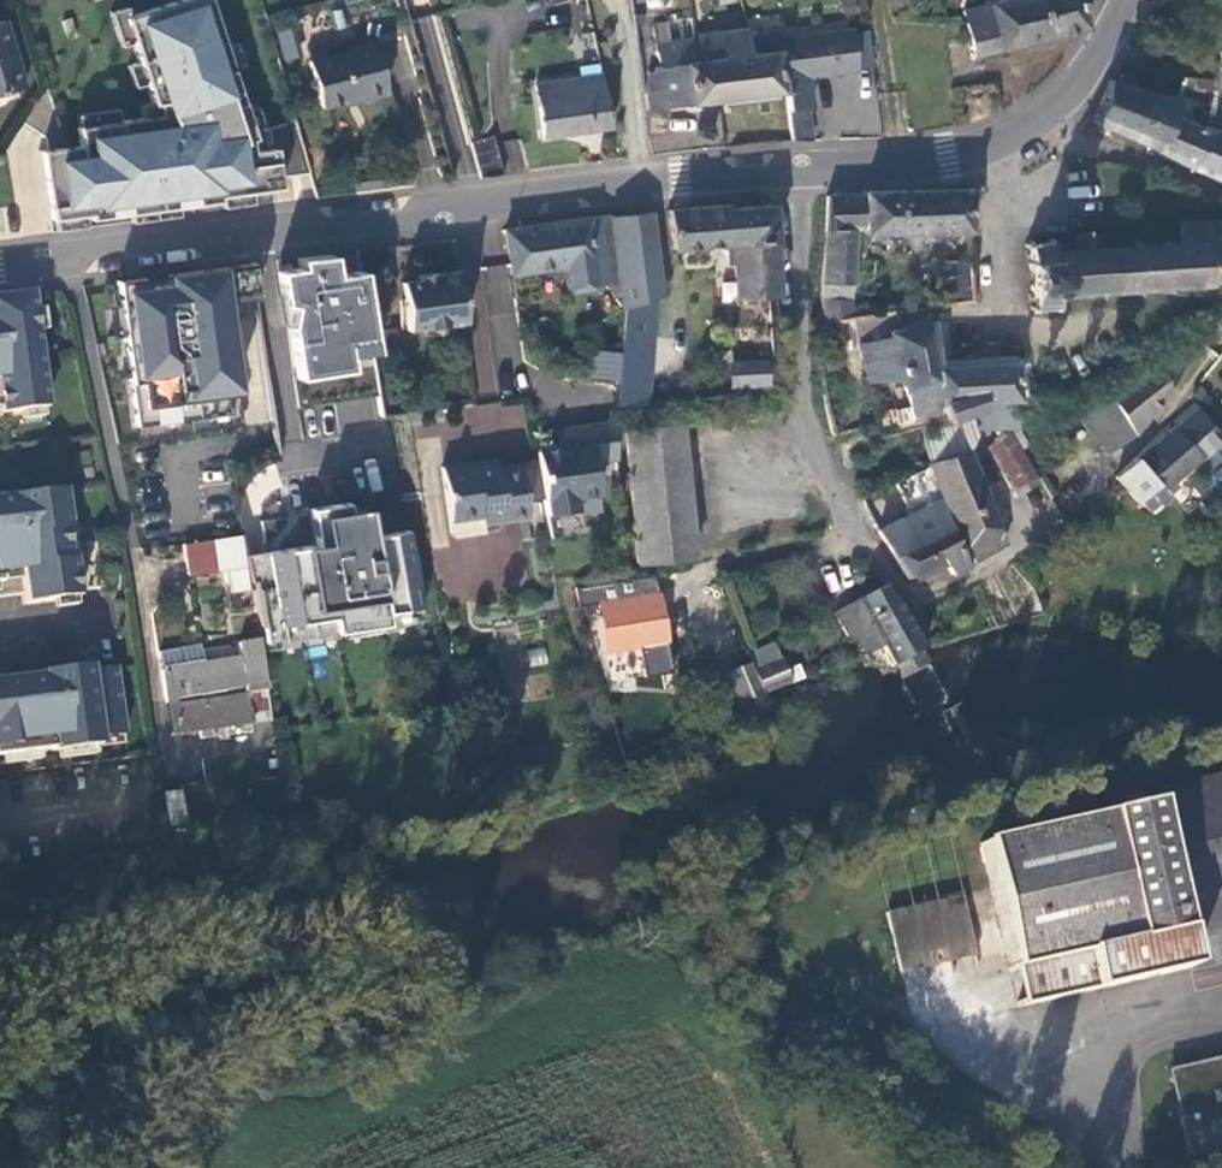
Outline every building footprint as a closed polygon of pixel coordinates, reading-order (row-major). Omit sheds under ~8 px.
[(207,0),(175,0),(122,17),(149,103),(153,102),(155,114),(72,126),(74,144),(37,150),(46,217),(83,212),(84,217),(214,200),(213,195),(211,178),(305,166),(292,120),(261,129),(263,149),(252,151),(251,138),(207,0)] [(1074,29),(1085,26),(1079,0),(997,0),(960,9),(968,42),(971,55),(1074,29)] [(0,18),(0,88),(20,82),(0,18)] [(643,107),(779,91),(775,51),(748,54),(746,34),(745,34),(743,28),(693,33),(693,37),(654,42),(656,65),(651,66),(654,90),(641,91),(643,107)] [(283,62),(298,59),(293,29),(278,31),(283,62)] [(779,91),(780,91),(783,90),(788,139),(808,138),(805,106),(809,106),(806,75),(855,70),(851,29),(778,37),(777,30),(746,34),(748,54),(775,51),(779,91)] [(325,55),(307,59),(305,60),(311,79),(305,88),(315,93),(318,107),(355,97),(356,100),(383,93),(369,42),(325,55)] [(304,48),(307,59),(325,55),(321,43),(304,48)] [(609,125),(600,73),(533,83),(540,134),(609,125)] [(1150,149),(1188,168),(1206,133),(1168,116),(1177,94),(1172,93),(1170,96),(1108,75),(1092,120),(1152,146),(1150,149)] [(1221,183),(1221,134),(1208,128),(1206,133),(1188,168),(1221,183)] [(491,136),(468,142),(477,176),(504,172),(491,136)] [(307,173),(305,166),(211,178),(213,195),(276,187),(275,177),(307,173)] [(863,232),(969,228),(967,187),(863,189),(863,193),(824,193),(821,324),(836,321),(836,306),(851,305),(854,227),(863,228),(863,232)] [(735,297),(779,294),(770,201),(724,204),(724,201),(665,207),(670,247),(730,242),(735,297)] [(617,280),(620,306),(623,305),(654,297),(663,295),(651,209),(610,215),(609,213),(504,227),(510,272),(563,265),(565,286),(569,286),(569,290),(593,287),(592,283),(617,280)] [(1028,262),(1030,290),(1032,290),(1033,305),(1029,305),(1029,309),(1033,309),(1033,312),(1037,312),(1036,308),(1053,307),(1053,311),(1058,311),(1058,307),(1061,307),(1061,302),(1058,301),(1057,296),(1101,291),(1102,297),(1112,297),(1111,290),(1140,287),(1140,293),(1148,292),(1147,286),(1169,285),(1169,291),(1177,290),(1176,284),(1209,281),(1209,278),(1221,277),(1221,221),(1177,222),(1179,242),(1168,242),(1167,238),(1160,239),(1160,242),(1139,243),(1139,238),(1132,239),(1133,244),(1100,246),(1099,232),(1076,234),(1077,248),(1054,250),(1054,246),(1057,246),(1056,240),(1053,240),(1053,237),(1048,237),(1049,240),(1031,242),(1031,238),(1027,238),(1027,243),(1024,243),(1024,246),(1028,246),(1029,262),(1028,262)] [(299,259),(299,270),(279,272),(295,382),(362,374),(360,362),(377,359),(361,271),(334,275),(331,255),(299,259)] [(954,303),(973,300),(971,259),(951,261),(954,303)] [(463,317),(457,266),(430,270),(430,267),(416,269),(417,276),(419,300),(402,302),(405,325),(463,317)] [(120,441),(244,425),(229,303),(241,302),(237,268),(100,285),(120,441)] [(419,300),(417,276),(399,278),(402,302),(419,300)] [(45,407),(30,292),(0,295),(0,413),(45,407)] [(654,297),(623,305),(617,377),(615,404),(646,406),(654,297)] [(617,377),(623,305),(620,306),(587,315),(582,373),(617,377)] [(899,387),(911,412),(939,401),(936,392),(934,364),(930,307),(855,319),(865,380),(897,376),(899,387)] [(1176,350),(1084,415),(1110,452),(1140,431),(1189,367),(1176,350)] [(764,357),(730,359),(732,383),(765,381),(764,357)] [(971,404),(975,403),(973,397),(1010,393),(1009,359),(934,364),(936,392),(939,401),(944,415),(946,414),(949,421),(955,418),(953,411),(971,404)] [(468,431),(523,432),(524,406),(468,405),(468,431)] [(1156,446),(1176,468),(1161,482),(1171,493),(1180,485),(1177,481),(1221,438),(1221,434),(1197,408),(1156,446)] [(712,414),(713,426),(733,424),(732,413),(712,414)] [(534,458),(539,497),(541,513),(573,509),(573,514),(598,512),(596,494),(597,493),(594,463),(616,460),(614,420),(561,426),(563,444),(555,445),(533,447),(534,458)] [(682,422),(626,426),(637,560),(693,555),(682,422)] [(1013,487),(1040,472),(1024,446),(1030,443),(1020,427),(979,423),(972,445),(977,457),(990,445),(1013,487)] [(563,444),(561,426),(553,427),(555,445),(563,444)] [(931,460),(971,559),(1006,538),(977,457),(972,445),(931,460)] [(1176,468),(1156,446),(1142,459),(1139,457),(1119,476),(1141,502),(1143,499),(1153,510),(1171,493),(1161,482),(1176,468)] [(481,464),(491,462),(491,456),(480,457),(481,464)] [(534,458),(491,462),(481,464),(480,457),(436,461),(444,530),(449,532),(478,529),(477,520),(523,515),(521,499),(539,497),(534,458)] [(22,593),(24,602),(77,595),(77,589),(63,488),(9,495),(9,497),(0,498),(0,595),(22,593)] [(880,529),(909,578),(946,559),(951,571),(967,562),(941,498),(880,529)] [(419,625),(405,530),(354,537),(351,514),(300,522),(304,549),(250,557),(263,648),(419,625)] [(246,565),(242,534),(178,543),(183,575),(218,569),(246,565)] [(247,573),(246,565),(218,569),(222,592),(249,587),(247,573)] [(656,575),(573,589),(578,607),(600,605),(606,648),(637,643),(642,673),(670,668),(656,575)] [(876,639),(890,667),(901,662),(923,650),(903,612),(885,585),(838,612),(852,638),(860,634),(865,644),(876,639)] [(199,643),(158,650),(171,733),(201,728),(203,735),(215,733),(215,727),(259,719),(255,690),(264,688),(256,640),(237,643),(239,656),(202,661),(199,643)] [(206,658),(237,653),(236,641),(204,645),(206,658)] [(753,664),(755,673),(782,660),(778,645),(749,653),(753,664)] [(909,678),(932,666),(923,650),(901,662),(909,678)] [(730,671),(733,683),(755,673),(753,664),(730,671)] [(116,666),(89,669),(89,665),(41,671),(41,674),(0,679),(0,755),(51,749),(51,750),(99,744),(98,737),(124,734),(116,666)] [(1221,909),(1221,777),(1171,789),(1168,773),(1145,778),(1151,807),(1178,919),(1221,909)] [(181,788),(164,791),(170,824),(187,821),(181,788)] [(1178,919),(1151,807),(980,849),(1017,1013),(1192,971),(1192,963),(1189,963),(1184,942),(1178,919)] [(900,973),(978,954),(963,892),(885,912),(900,973)] [(1178,919),(1184,942),(1221,933),(1221,909),(1178,919)] [(1221,1150),(1221,1062),(1169,1074),(1188,1158),(1221,1150)]
